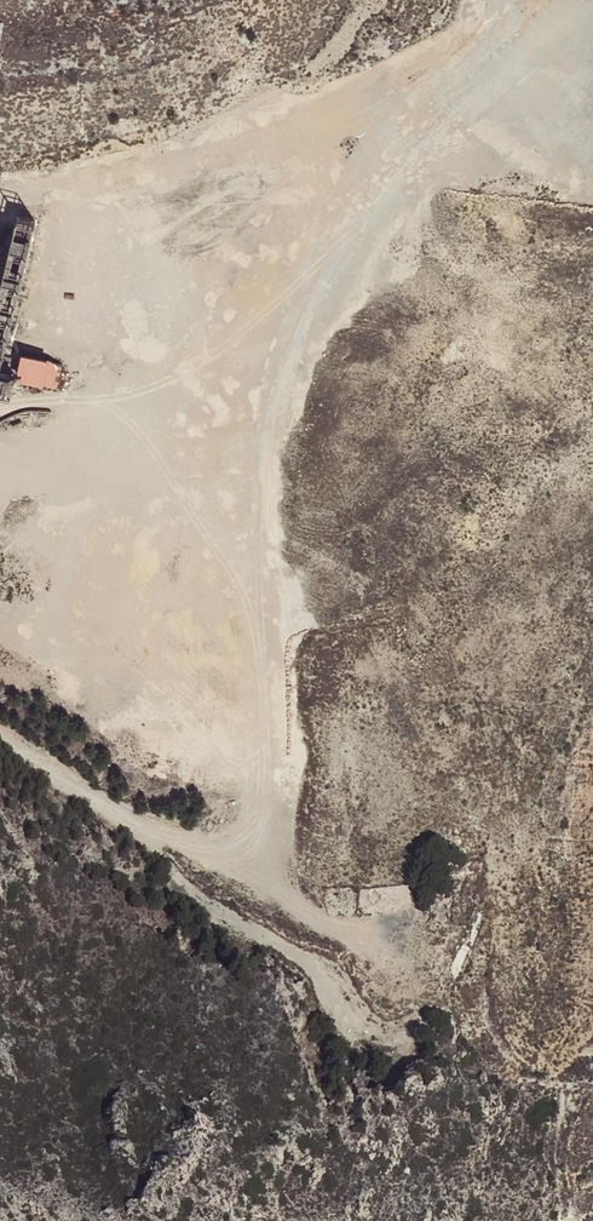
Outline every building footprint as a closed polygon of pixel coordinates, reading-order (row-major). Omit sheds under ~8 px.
[(38,223),(19,218),(15,233),(0,229),(0,371),(38,223)] [(23,353),(18,379),(56,387),(62,361),(23,353)] [(11,389),(14,376),(0,373),(0,386),(11,389)]
